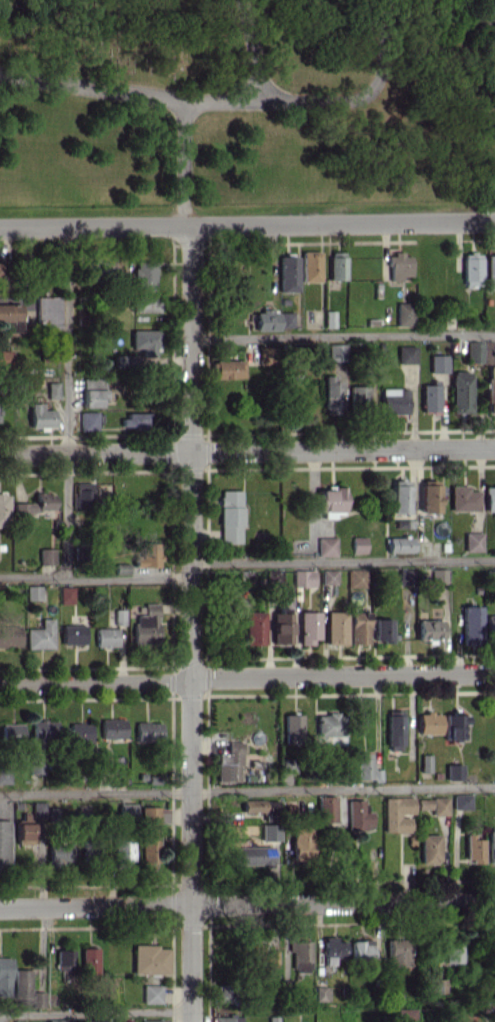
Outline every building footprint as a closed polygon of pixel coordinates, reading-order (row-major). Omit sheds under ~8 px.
[(319,251),(301,251),(301,282),(320,281),(319,251)] [(345,279),(345,252),(328,252),(329,279),(345,279)] [(462,254),(462,284),(481,284),(480,253),(462,254)] [(410,278),(410,254),(388,254),(388,278),(410,278)] [(485,255),(486,290),(494,290),(494,255),(485,255)] [(296,256),(278,256),(279,292),(297,292),(296,256)] [(154,260),(133,260),(132,277),(135,277),(135,289),(153,290),(154,260)] [(157,311),(157,295),(130,296),(131,312),(157,311)] [(35,297),(36,328),(59,327),(59,297),(35,297)] [(6,322),(6,332),(20,332),(20,303),(0,304),(0,322),(6,322)] [(412,326),(412,303),(395,303),(396,326),(412,326)] [(278,330),(277,310),(254,310),(254,330),(278,330)] [(335,311),(325,310),(324,327),(334,327),(335,311)] [(293,326),(292,311),(279,312),(279,327),(293,326)] [(131,349),(142,348),(143,356),(157,355),(156,329),(130,330),(131,349)] [(466,362),(482,362),(482,341),(466,341),(466,362)] [(346,344),(328,344),(328,361),(346,361),(346,344)] [(414,345),(397,346),(397,364),(414,363),(414,345)] [(258,347),(258,362),(275,362),(275,347),(258,347)] [(114,366),(132,367),(132,355),(115,354),(114,366)] [(448,372),(448,354),(429,355),(430,372),(448,372)] [(214,378),(243,377),(243,359),(214,360),(214,378)] [(494,413),(494,367),(489,366),(489,377),(485,377),(485,413),(494,413)] [(451,412),(470,413),(470,371),(451,371),(451,412)] [(341,380),(334,380),(334,375),(324,375),(323,413),(341,414),(341,380)] [(421,382),(421,411),(438,411),(439,383),(421,382)] [(349,407),(368,406),(368,385),(349,386),(349,407)] [(407,389),(381,388),(381,413),(407,414),(407,389)] [(30,427),(54,426),(54,409),(42,410),(42,403),(29,403),(30,427)] [(98,429),(98,411),(80,412),(81,430),(98,429)] [(148,414),(121,414),(121,427),(148,427),(148,414)] [(391,512),(408,512),(409,481),(392,481),(391,512)] [(74,507),(91,507),(91,501),(111,501),(111,484),(75,483),(74,507)] [(420,512),(438,513),(438,484),(420,484),(420,512)] [(450,510),(478,510),(478,491),(468,491),(468,485),(450,485),(450,510)] [(324,518),(336,517),(336,513),(345,512),(344,486),(327,487),(327,489),(318,489),(319,510),(323,510),(324,518)] [(485,486),(485,510),(494,510),(494,487),(485,486)] [(220,543),(241,542),(241,490),(219,490),(220,543)] [(0,493),(0,526),(7,527),(9,494),(0,493)] [(35,502),(15,502),(16,516),(28,516),(28,510),(53,510),(53,493),(35,493),(35,502)] [(409,519),(395,520),(395,528),(409,527),(409,519)] [(464,552),(482,551),(482,532),(464,532),(464,552)] [(365,536),(351,537),(351,553),(365,553),(365,536)] [(387,536),(387,552),(412,552),(412,537),(387,536)] [(335,537),(317,537),(317,556),(336,555),(335,537)] [(157,542),(133,543),(134,567),(158,566),(157,542)] [(39,548),(39,565),(54,564),(53,548),(39,548)] [(347,588),(366,587),(365,569),(346,570),(347,588)] [(398,584),(413,584),(413,569),(398,569),(398,584)] [(446,569),(431,569),(431,583),(446,583),(446,569)] [(313,570),(292,570),(292,586),(313,586),(313,570)] [(336,584),(335,570),(321,570),(321,584),(336,584)] [(41,585),(26,586),(26,600),(42,599),(41,585)] [(59,604),(73,604),(73,587),(59,586),(59,604)] [(290,643),(290,610),(291,610),(291,594),(279,594),(279,612),(272,612),(272,643),(290,643)] [(158,603),(144,603),(144,615),(133,615),(134,643),(159,642),(158,603)] [(462,606),(462,644),(481,643),(480,606),(462,606)] [(124,609),(114,609),(114,625),(125,624),(124,609)] [(244,645),(264,644),(263,611),(243,611),(244,645)] [(319,611),(299,612),(299,645),(312,645),(312,639),(319,639),(319,611)] [(326,645),(346,644),(345,611),(325,611),(326,645)] [(349,643),(368,644),(368,612),(349,612),(349,643)] [(486,615),(486,634),(494,634),(494,615),(486,615)] [(53,618),(41,618),(41,628),(26,628),(26,649),(54,648),(53,618)] [(391,642),(391,619),(374,618),(374,642),(391,642)] [(417,639),(441,639),(442,620),(417,620),(417,639)] [(84,644),(84,625),(61,625),(61,644),(84,644)] [(0,628),(0,647),(20,646),(20,627),(0,628)] [(96,647),(117,646),(117,628),(95,628),(96,647)] [(402,710),(387,710),(387,750),(402,750),(402,710)] [(343,743),(342,713),(315,713),(315,743),(343,743)] [(439,733),(439,713),(417,713),(417,733),(439,733)] [(284,745),(302,744),(302,714),(284,714),(284,745)] [(463,739),(463,724),(467,724),(467,714),(445,714),(445,739),(463,739)] [(100,719),(101,738),(125,738),(125,718),(100,719)] [(32,742),(57,742),(57,719),(33,719),(32,742)] [(161,722),(135,722),(135,740),(161,740),(161,722)] [(23,724),(1,723),(1,740),(22,740),(23,724)] [(92,723),(70,723),(69,748),(91,749),(92,723)] [(216,781),(240,781),(241,741),(227,741),(227,753),(217,753),(216,781)] [(356,779),(372,779),(372,753),(356,753),(356,779)] [(430,754),(420,754),(420,772),(430,772),(430,754)] [(43,773),(43,755),(28,756),(28,773),(43,773)] [(446,764),(446,780),(462,780),(462,764),(446,764)] [(470,794),(453,794),(453,809),(470,808),(470,794)] [(335,823),(334,796),(317,796),(317,823),(335,823)] [(448,796),(432,797),(432,815),(448,815),(448,796)] [(384,797),(384,831),(410,831),(410,815),(412,815),(413,797),(384,797)] [(347,829),(373,829),(372,811),(365,811),(365,799),(347,800),(347,829)] [(264,811),(264,800),(241,800),(242,811),(264,811)] [(136,803),(118,803),(118,815),(136,815),(136,803)] [(168,823),(168,807),(140,807),(140,868),(157,868),(157,823),(168,823)] [(15,817),(16,845),(32,844),(31,816),(15,817)] [(9,820),(0,820),(0,869),(8,870),(9,820)] [(261,840),(278,840),(279,824),(261,824),(261,840)] [(311,858),(310,827),(291,827),(292,859),(311,858)] [(440,862),(439,834),(420,835),(421,862),(440,862)] [(483,862),(483,838),(474,838),(474,834),(465,834),(466,863),(483,862)] [(129,867),(130,840),(113,840),(112,866),(129,867)] [(71,842),(48,843),(48,862),(71,862),(71,842)] [(271,846),(229,847),(230,865),(271,864),(271,846)] [(334,964),(333,958),(345,958),(344,941),(336,941),(336,936),(323,936),(324,965),(334,964)] [(461,938),(444,938),(443,962),(461,963),(461,938)] [(388,939),(387,966),(408,966),(408,939),(388,939)] [(370,960),(371,940),(351,940),(350,959),(370,960)] [(310,941),(288,941),(288,951),(293,951),(293,973),(310,973),(310,941)] [(168,974),(168,948),(157,948),(157,945),(132,944),(132,973),(168,974)] [(98,948),(80,948),(80,972),(97,972),(98,948)] [(55,950),(55,970),(73,971),(73,950),(55,950)] [(277,967),(278,951),(262,950),(262,967),(277,967)] [(9,996),(10,957),(0,957),(0,996),(9,996)] [(30,969),(13,969),(12,1004),(39,1004),(39,993),(30,993),(30,969)] [(160,1003),(161,985),(142,985),(142,1003),(160,1003)] [(315,987),(316,1000),(329,1000),(329,986),(315,987)] [(228,1003),(229,987),(212,987),(212,1002),(228,1003)] [(415,1008),(396,1008),(396,1021),(415,1021),(415,1008)]
